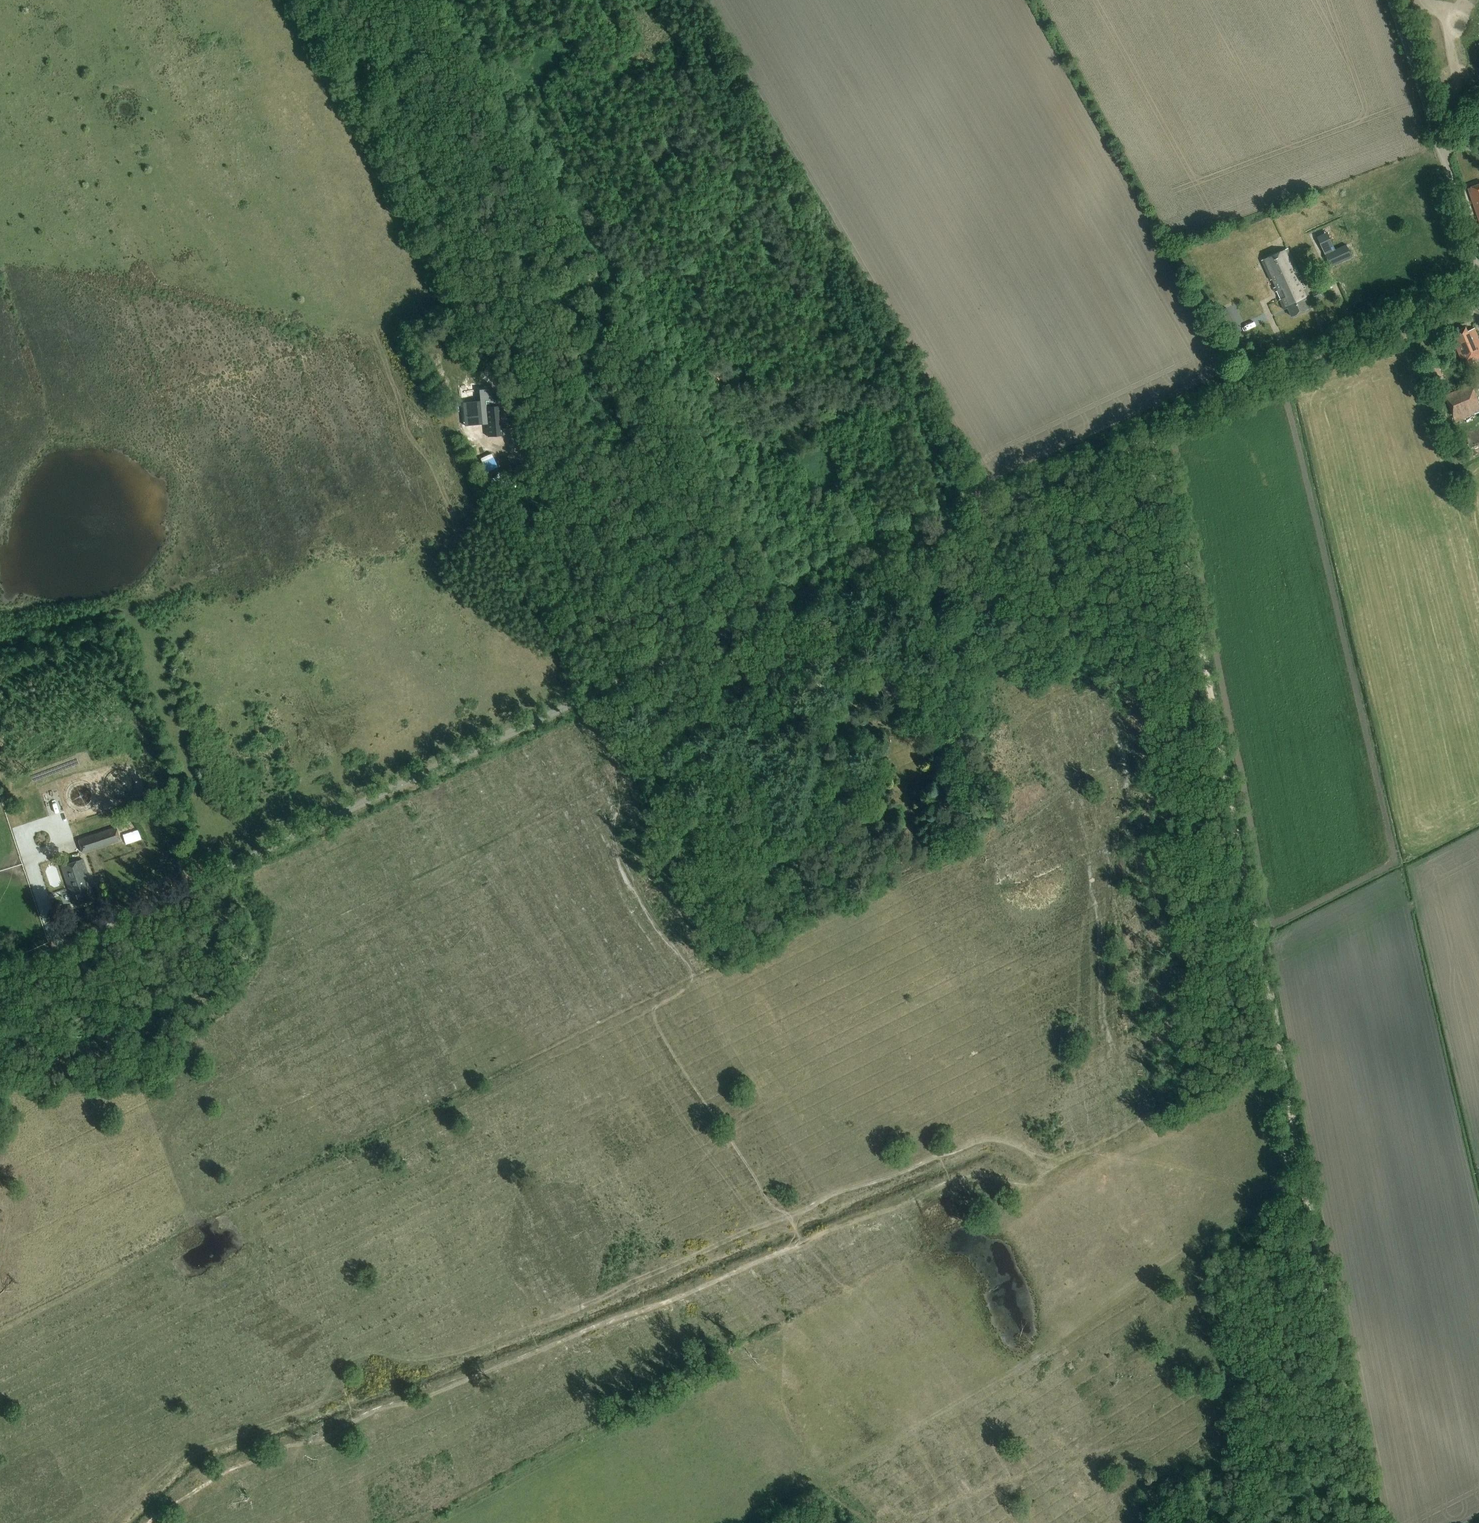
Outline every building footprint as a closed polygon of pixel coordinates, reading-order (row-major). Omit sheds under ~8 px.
[(1468,187),(1478,220),(1478,183),(1468,187)] [(1328,224),(1316,231),(1320,240),(1333,233),(1328,224)] [(1331,239),(1321,243),(1332,266),(1352,257),(1349,248),(1338,253),(1331,239)] [(1287,248),(1262,260),(1271,280),(1273,280),(1276,286),(1274,287),(1276,292),(1279,291),(1282,298),(1280,299),(1284,309),(1287,308),(1292,317),(1307,309),(1309,309),(1305,301),(1310,298),(1302,280),(1300,281),(1298,277),(1300,276),(1287,248)] [(1320,290),(1313,293),(1316,299),(1322,296),(1320,290)] [(1478,354),(1478,337),(1473,325),(1466,328),(1464,325),(1449,332),(1464,362),(1478,354)] [(1478,412),(1478,400),(1472,383),(1445,394),(1456,421),(1478,412)] [(503,435),(500,405),(496,405),(494,388),(480,389),(481,400),(462,402),(465,425),(486,423),(488,436),(503,435)] [(842,658),(830,664),(834,672),(846,667),(842,658)] [(71,810),(68,820),(75,822),(78,812),(71,810)] [(78,838),(83,853),(121,840),(116,826),(78,838)] [(83,859),(61,866),(69,889),(71,888),(75,901),(73,901),(74,905),(90,900),(89,896),(94,894),(92,887),(90,888),(87,877),(89,877),(83,859)]
